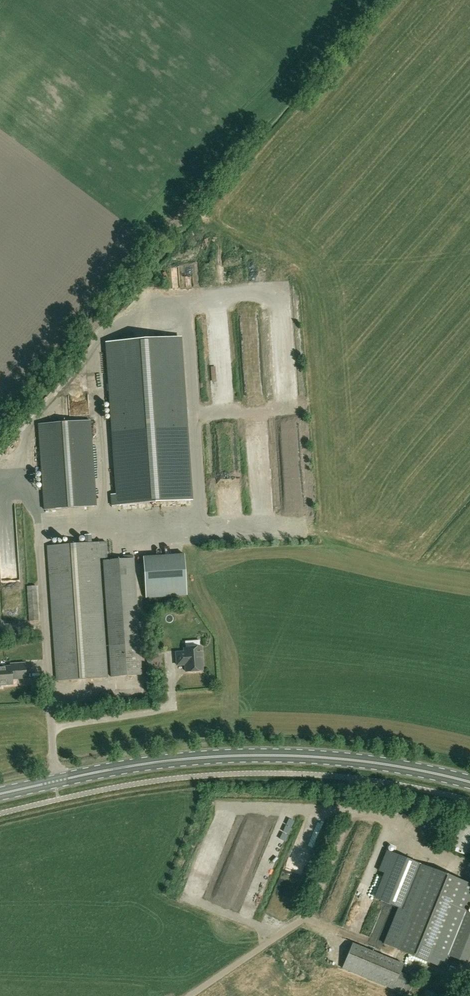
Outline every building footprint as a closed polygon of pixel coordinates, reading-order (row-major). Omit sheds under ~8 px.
[(113,494),(113,505),(192,500),(182,337),(110,342),(120,494),(113,494)] [(74,414),(86,414),(86,401),(74,401),(74,414)] [(92,419),(39,423),(45,509),(97,506),(92,419)] [(107,677),(102,589),(100,559),(108,558),(107,542),(99,542),(48,546),(56,680),(107,677)] [(146,552),(147,563),(185,561),(185,550),(146,552)] [(142,675),(134,558),(104,560),(112,677),(142,675)] [(186,561),(146,564),(148,593),(188,591),(186,561)] [(38,621),(36,589),(36,585),(27,586),(30,622),(38,621)] [(177,654),(178,665),(178,666),(186,665),(186,673),(203,671),(202,648),(185,649),(185,653),(177,654)] [(26,678),(25,663),(11,664),(11,667),(0,667),(0,685),(13,684),(13,679),(26,678)] [(299,822),(297,835),(305,836),(307,823),(299,822)] [(442,967),(469,900),(469,885),(417,862),(383,849),(375,867),(384,871),(375,896),(399,906),(384,943),(442,967)] [(468,929),(461,951),(460,951),(459,955),(469,959),(469,930),(468,929)] [(343,968),(394,990),(404,965),(353,944),(343,968)]
